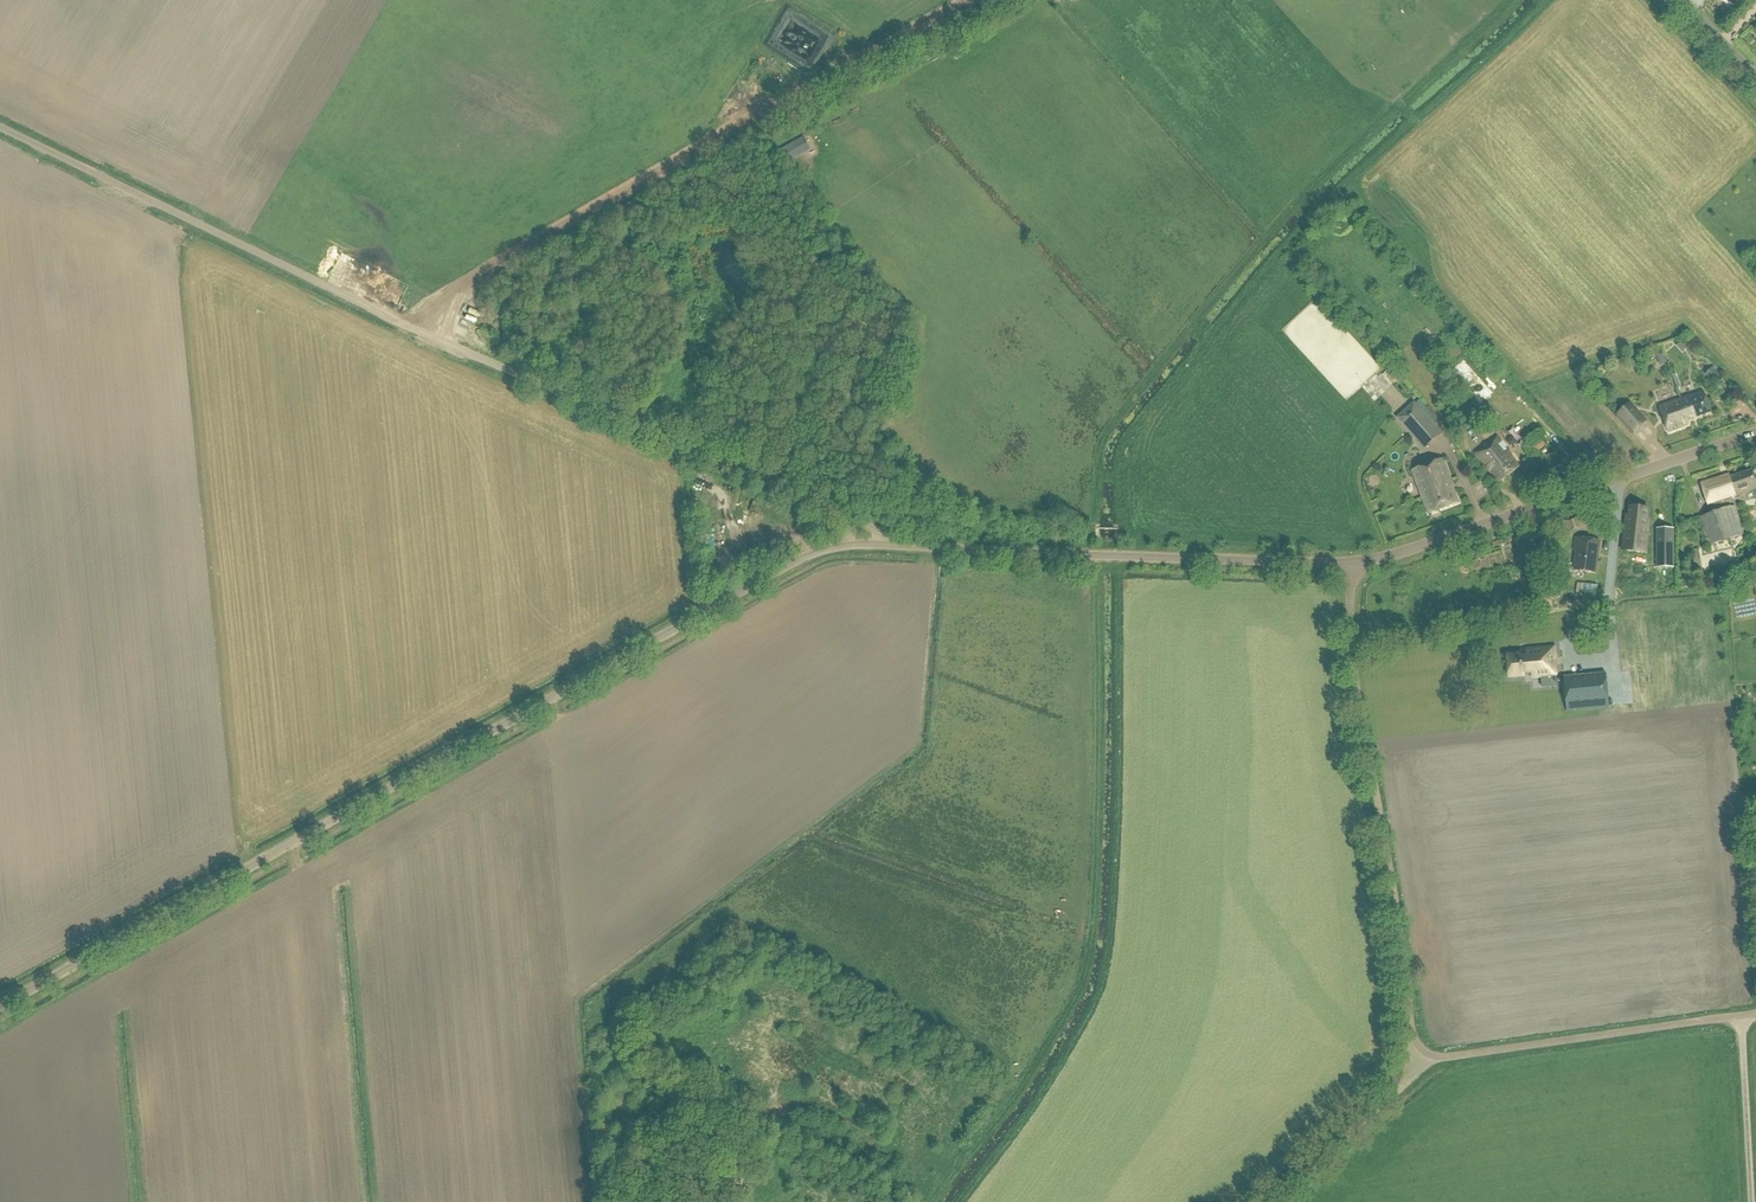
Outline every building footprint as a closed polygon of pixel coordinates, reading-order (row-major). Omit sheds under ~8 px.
[(969,46),(971,52),(982,49),(980,43),(969,46)] [(763,83),(755,70),(745,76),(753,89),(763,83)] [(1689,420),(1690,425),(1691,425),(1689,420),(1712,412),(1704,392),(1689,397),(1688,396),(1681,399),(1688,420),(1689,420)] [(1688,420),(1681,399),(1659,407),(1669,433),(1690,425),(1689,420),(1688,420)] [(1442,434),(1415,403),(1397,419),(1424,449),(1442,434)] [(1616,414),(1633,432),(1645,421),(1629,403),(1616,414)] [(1510,453),(1497,436),(1475,454),(1499,483),(1519,467),(1509,454),(1510,453)] [(1459,503),(1443,459),(1412,471),(1428,515),(1459,503)] [(1752,471),(1730,478),(1729,474),(1701,484),(1709,508),(1737,499),(1736,496),(1755,489),(1755,482),(1752,471)] [(1744,535),(1735,506),(1699,517),(1708,546),(1744,535)] [(1627,516),(1623,546),(1647,549),(1650,519),(1647,518),(1649,509),(1631,507),(1629,516),(1627,516)] [(1585,530),(1581,516),(1564,521),(1568,535),(1585,530)] [(1657,530),(1657,568),(1674,568),(1674,530),(1657,530)] [(1577,551),(1575,570),(1595,573),(1599,542),(1576,539),(1575,550),(1577,551)] [(1737,550),(1704,555),(1706,570),(1740,565),(1737,550)] [(1597,585),(1580,584),(1580,594),(1584,594),(1583,606),(1589,606),(1589,600),(1596,600),(1597,585)] [(1519,655),(1508,656),(1510,677),(1532,675),(1532,678),(1557,675),(1556,666),(1553,666),(1552,659),(1555,659),(1554,648),(1519,651),(1519,655)] [(1610,708),(1607,673),(1564,677),(1568,712),(1610,708)]
